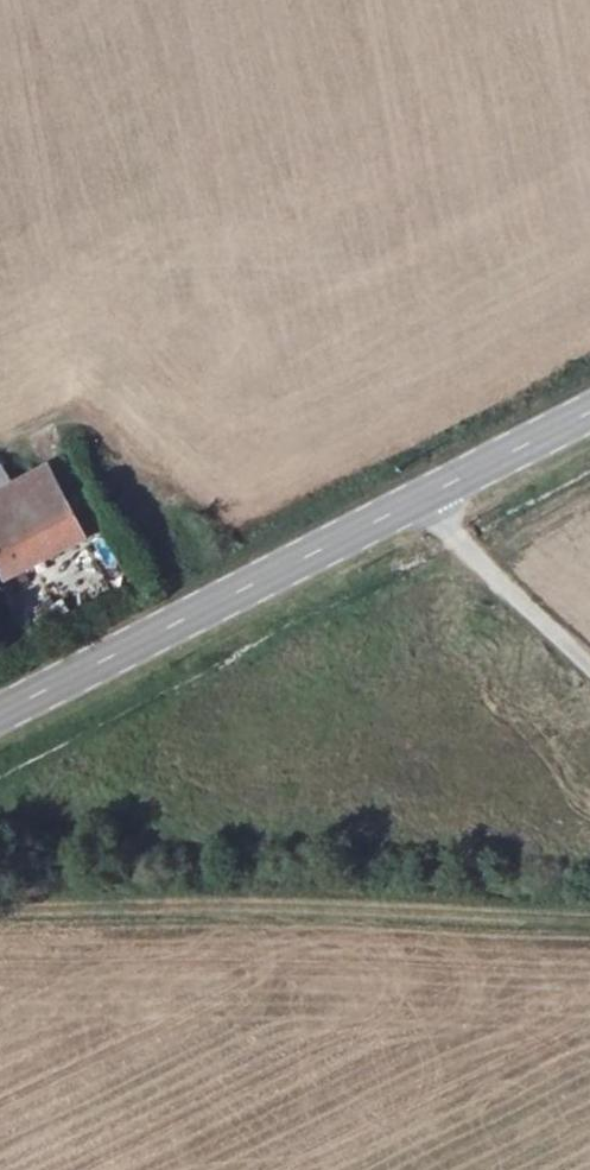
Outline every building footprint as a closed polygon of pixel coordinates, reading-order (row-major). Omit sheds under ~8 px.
[(10,491),(0,473),(0,579),(1,581),(81,543),(78,538),(96,529),(78,496),(61,505),(44,473),(10,491)]
